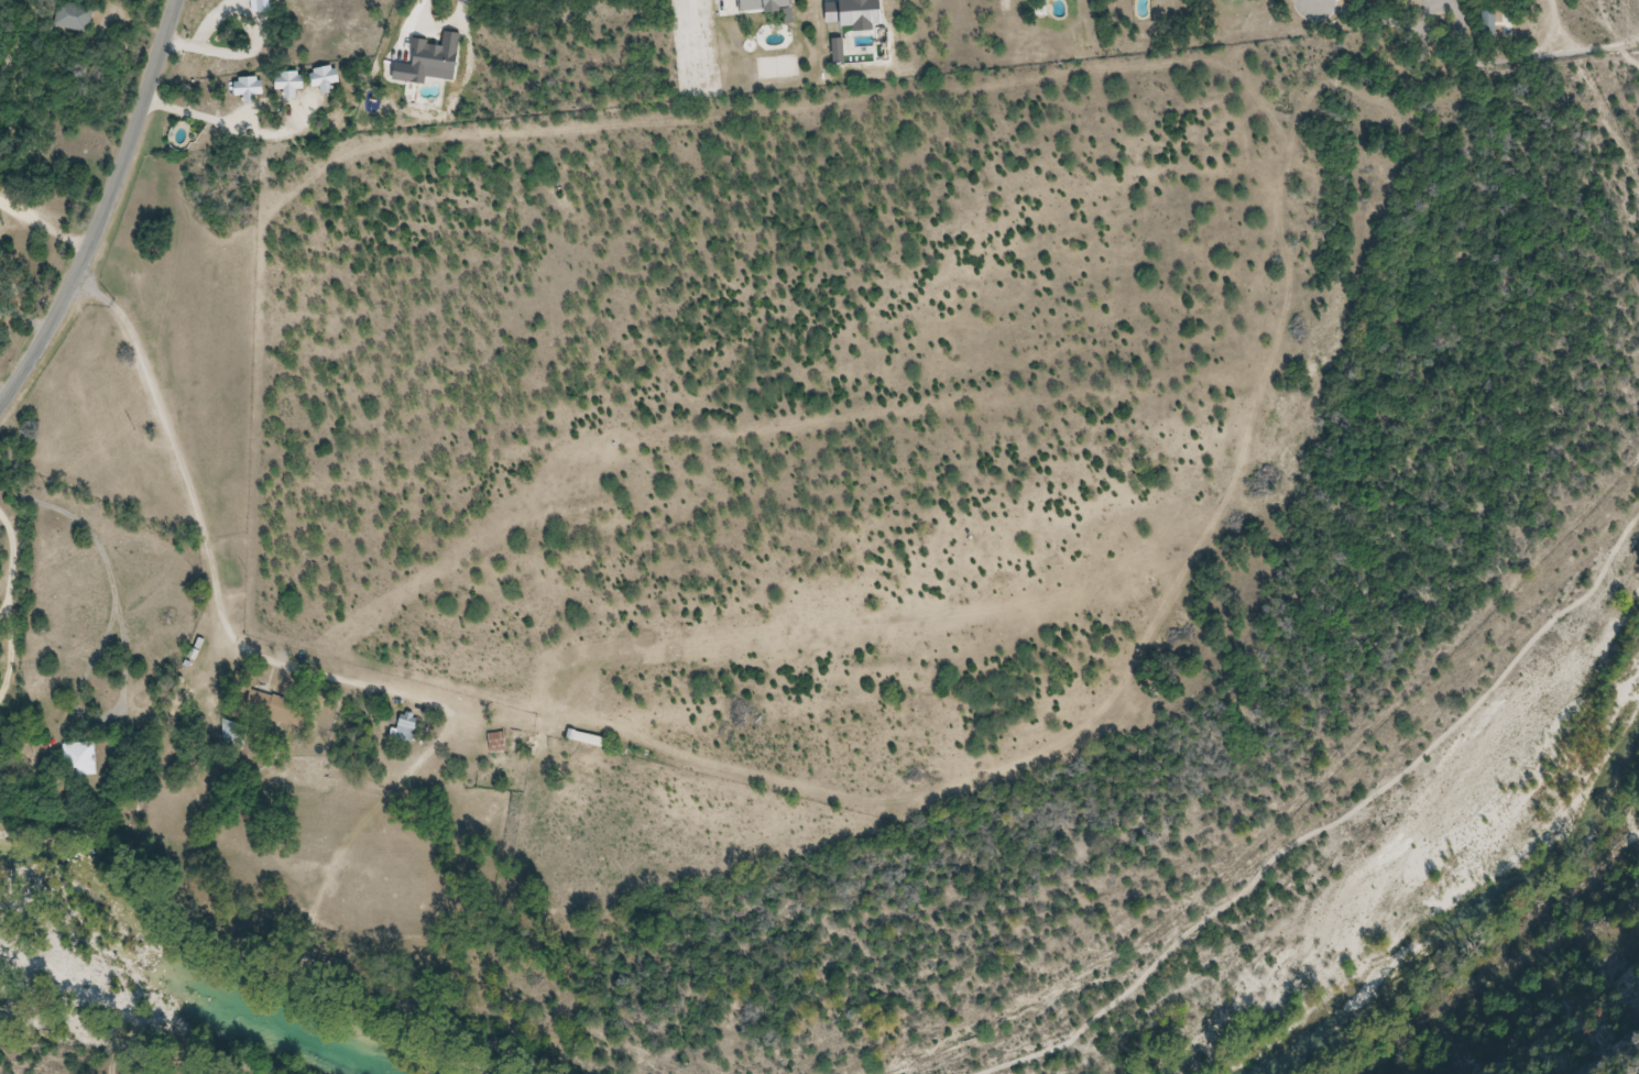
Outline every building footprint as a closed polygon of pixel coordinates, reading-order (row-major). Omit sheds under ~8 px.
[(57,0),(56,0),(50,25),(90,34),(96,9),(57,0)] [(1492,38),(1492,12),(1478,12),(1478,38),(1492,38)] [(323,96),(335,94),(333,86),(344,83),(339,65),(316,70),(323,96)] [(307,72),(281,72),(281,102),(299,102),(299,89),(307,89),(307,72)] [(257,96),(268,93),(263,74),(237,81),(245,107),(259,103),(257,96)] [(423,720),(405,711),(393,736),(411,745),(423,720)] [(569,738),(606,744),(605,746),(607,747),(609,738),(570,732),(569,738)]
